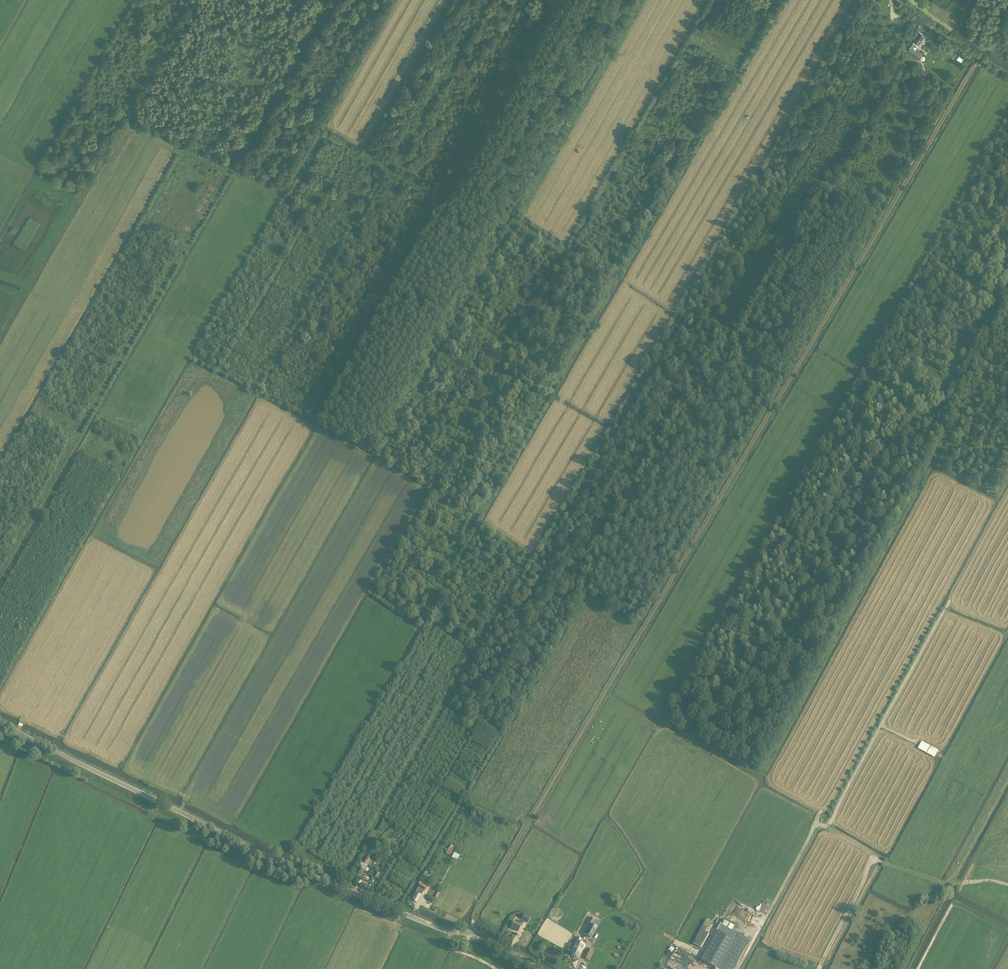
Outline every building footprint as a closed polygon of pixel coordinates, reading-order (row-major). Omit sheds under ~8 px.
[(919,45),(925,36),(919,31),(912,40),(913,41),(910,46),(906,51),(905,53),(913,58),(913,57),(917,60),(921,54),(915,50),(918,46),(917,46),(918,44),(919,45)] [(935,757),(939,749),(922,741),(918,748),(935,757)] [(361,878),(368,865),(367,865),(370,859),(366,857),(363,862),(362,862),(360,864),(361,865),(361,866),(362,866),(361,868),(358,867),(355,874),(361,878)] [(427,881),(421,877),(420,880),(421,880),(419,883),(420,884),(418,887),(416,891),(417,891),(416,893),(415,892),(410,900),(415,903),(420,895),(421,893),(422,894),(424,891),(427,886),(426,886),(425,886),(424,886),(426,883),(425,883),(427,881)] [(753,915),(756,910),(740,901),(738,905),(745,909),(742,916),(749,920),(750,917),(753,919),(755,916),(753,915)] [(528,923),(530,918),(524,914),(521,919),(528,923)] [(590,917),(582,933),(591,938),(596,927),(592,925),(595,920),(590,917)] [(521,926),(523,922),(520,920),(518,924),(514,922),(511,928),(518,932),(522,926),(521,926)] [(751,940),(721,924),(701,959),(718,968),(734,968),(751,940)] [(709,934),(701,929),(694,944),(701,948),(709,934)] [(578,958),(584,944),(579,942),(580,939),(578,937),(576,941),(574,945),(571,952),(570,955),(578,958)] [(594,951),(588,948),(584,958),(589,961),(594,951)] [(672,966),(673,959),(670,958),(666,965),(668,967),(674,967),(673,968),(690,968),(689,968),(672,966)]
